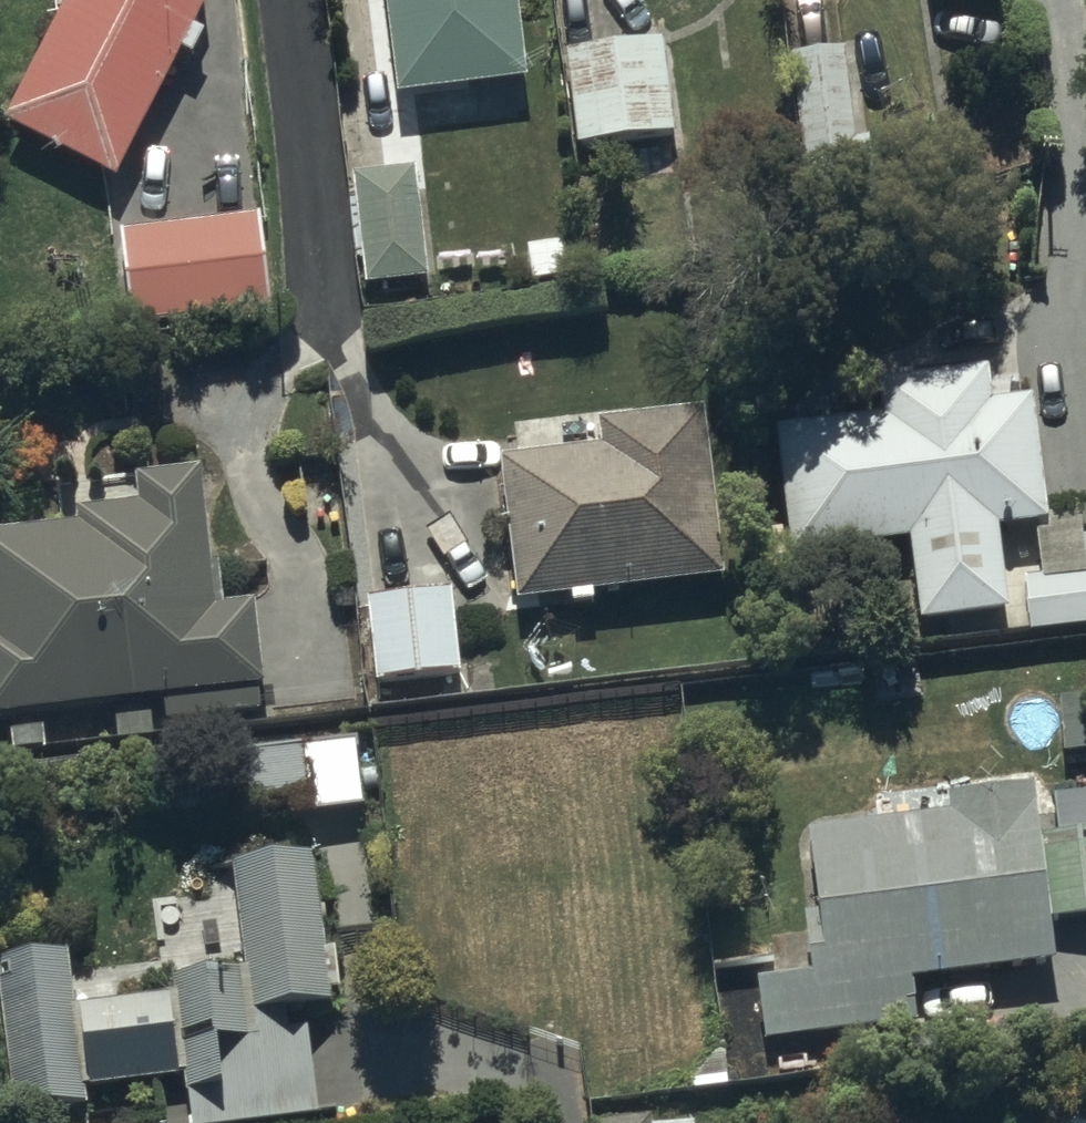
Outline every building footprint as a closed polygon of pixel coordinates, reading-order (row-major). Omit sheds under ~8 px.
[(6,136),(116,194),(205,22),(203,0),(76,0),(6,136)] [(397,110),(440,105),(443,131),(512,123),(508,90),(528,88),(517,0),(385,0),(397,110)] [(927,19),(997,10),(995,0),(924,0),(927,19)] [(663,49),(567,57),(575,156),(613,153),(616,187),(675,182),(663,49)] [(843,60),(787,64),(805,211),(872,206),(867,149),(850,151),(843,60)] [(416,180),(355,187),(365,297),(427,291),(416,180)] [(259,226),(122,241),(134,338),(270,323),(259,226)] [(1035,534),(1041,534),(1031,411),(991,415),(989,385),(874,394),(877,432),(772,441),(781,569),(910,559),(916,634),(1003,627),(996,542),(1035,539),(1035,534)] [(504,472),(516,614),(575,610),(575,621),(597,620),(596,602),(722,593),(710,425),(599,432),(602,466),(504,472)] [(112,720),(115,749),(151,746),(148,718),(165,717),(166,733),(265,726),(256,619),(223,621),(219,573),(208,574),(201,483),(137,488),(140,522),(78,527),(79,540),(0,547),(0,729),(112,720)] [(1035,539),(1039,591),(1024,593),(1029,645),(1085,638),(1085,534),(1085,530),(1041,534),(1035,534),(1035,539)] [(449,601),(369,608),(374,694),(456,688),(449,601)] [(357,754),(241,763),(246,815),(290,812),(291,828),(363,822),(357,754)] [(1048,932),(1036,849),(1031,804),(948,812),(949,830),(807,845),(817,941),(805,942),(809,988),(757,994),(760,1045),(761,1051),(821,1045),(822,1087),(932,1080),(929,1032),(914,1032),(912,994),(1053,981),(1048,932)] [(1048,932),(1085,929),(1085,804),(1050,807),(1052,825),(1055,847),(1036,849),(1048,932)] [(0,973),(0,996),(14,1122),(55,1122),(86,1120),(84,1095),(184,1086),(188,1122),(314,1122),(309,1072),(324,1070),(321,1041),(307,1043),(305,1022),(327,1020),(325,1002),(338,1000),(334,958),(323,959),(314,866),(237,873),(247,979),(178,985),(180,1004),(74,1014),(69,966),(0,973)]
